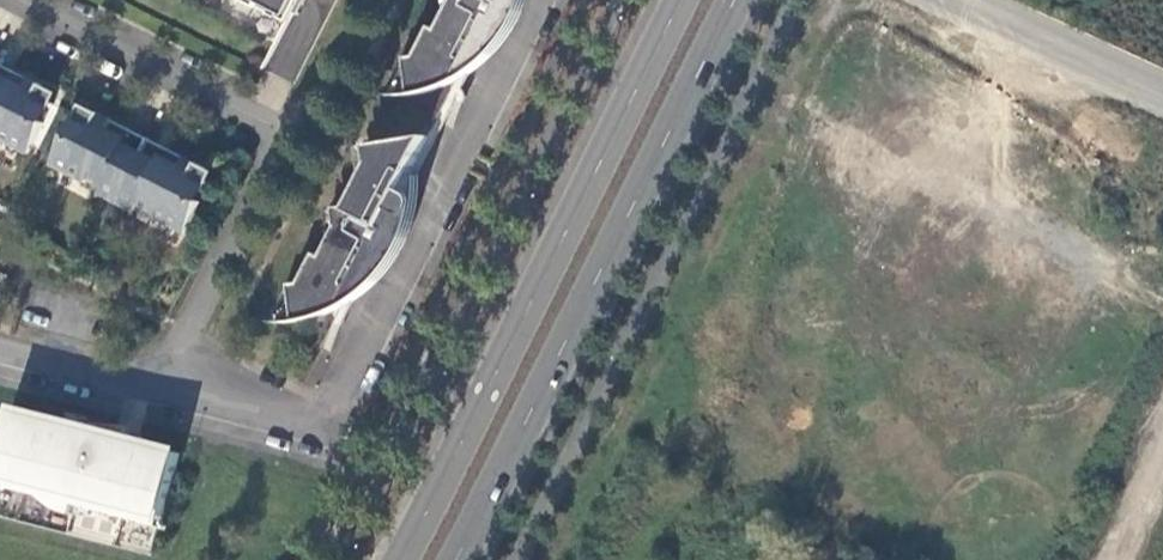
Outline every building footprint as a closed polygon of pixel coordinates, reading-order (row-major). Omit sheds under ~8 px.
[(288,24),(293,14),(297,16),(305,0),(241,0),(288,24)] [(455,0),(440,29),(434,26),(420,53),(410,55),(416,91),(444,85),(453,90),(491,16),(495,18),(505,0),(504,0),(455,0)] [(0,84),(0,142),(29,157),(46,126),(40,123),(49,104),(54,93),(33,83),(29,90),(16,83),(12,90),(0,84)] [(55,107),(49,104),(40,123),(46,126),(55,107)] [(119,202),(142,156),(118,144),(121,138),(107,131),(112,123),(90,111),(84,122),(74,141),(68,138),(52,167),(88,187),(89,183),(104,191),(102,193),(119,202)] [(74,141),(84,122),(78,118),(68,138),(74,141)] [(336,209),(339,227),(325,255),(319,252),(303,281),(295,282),(301,317),(308,317),(327,311),(336,316),(338,318),(376,242),(381,245),(390,227),(384,224),(430,137),(369,144),(371,166),(349,207),(336,209)] [(162,166),(142,156),(119,202),(137,212),(139,208),(152,215),(151,217),(186,235),(200,205),(195,202),(204,182),(209,173),(187,161),(183,168),(166,159),(162,166)] [(210,185),(204,182),(195,202),(200,205),(210,185)] [(165,518),(181,453),(97,431),(99,422),(46,418),(46,419),(11,411),(0,458),(0,476),(12,479),(9,489),(147,525),(150,515),(165,518)]
